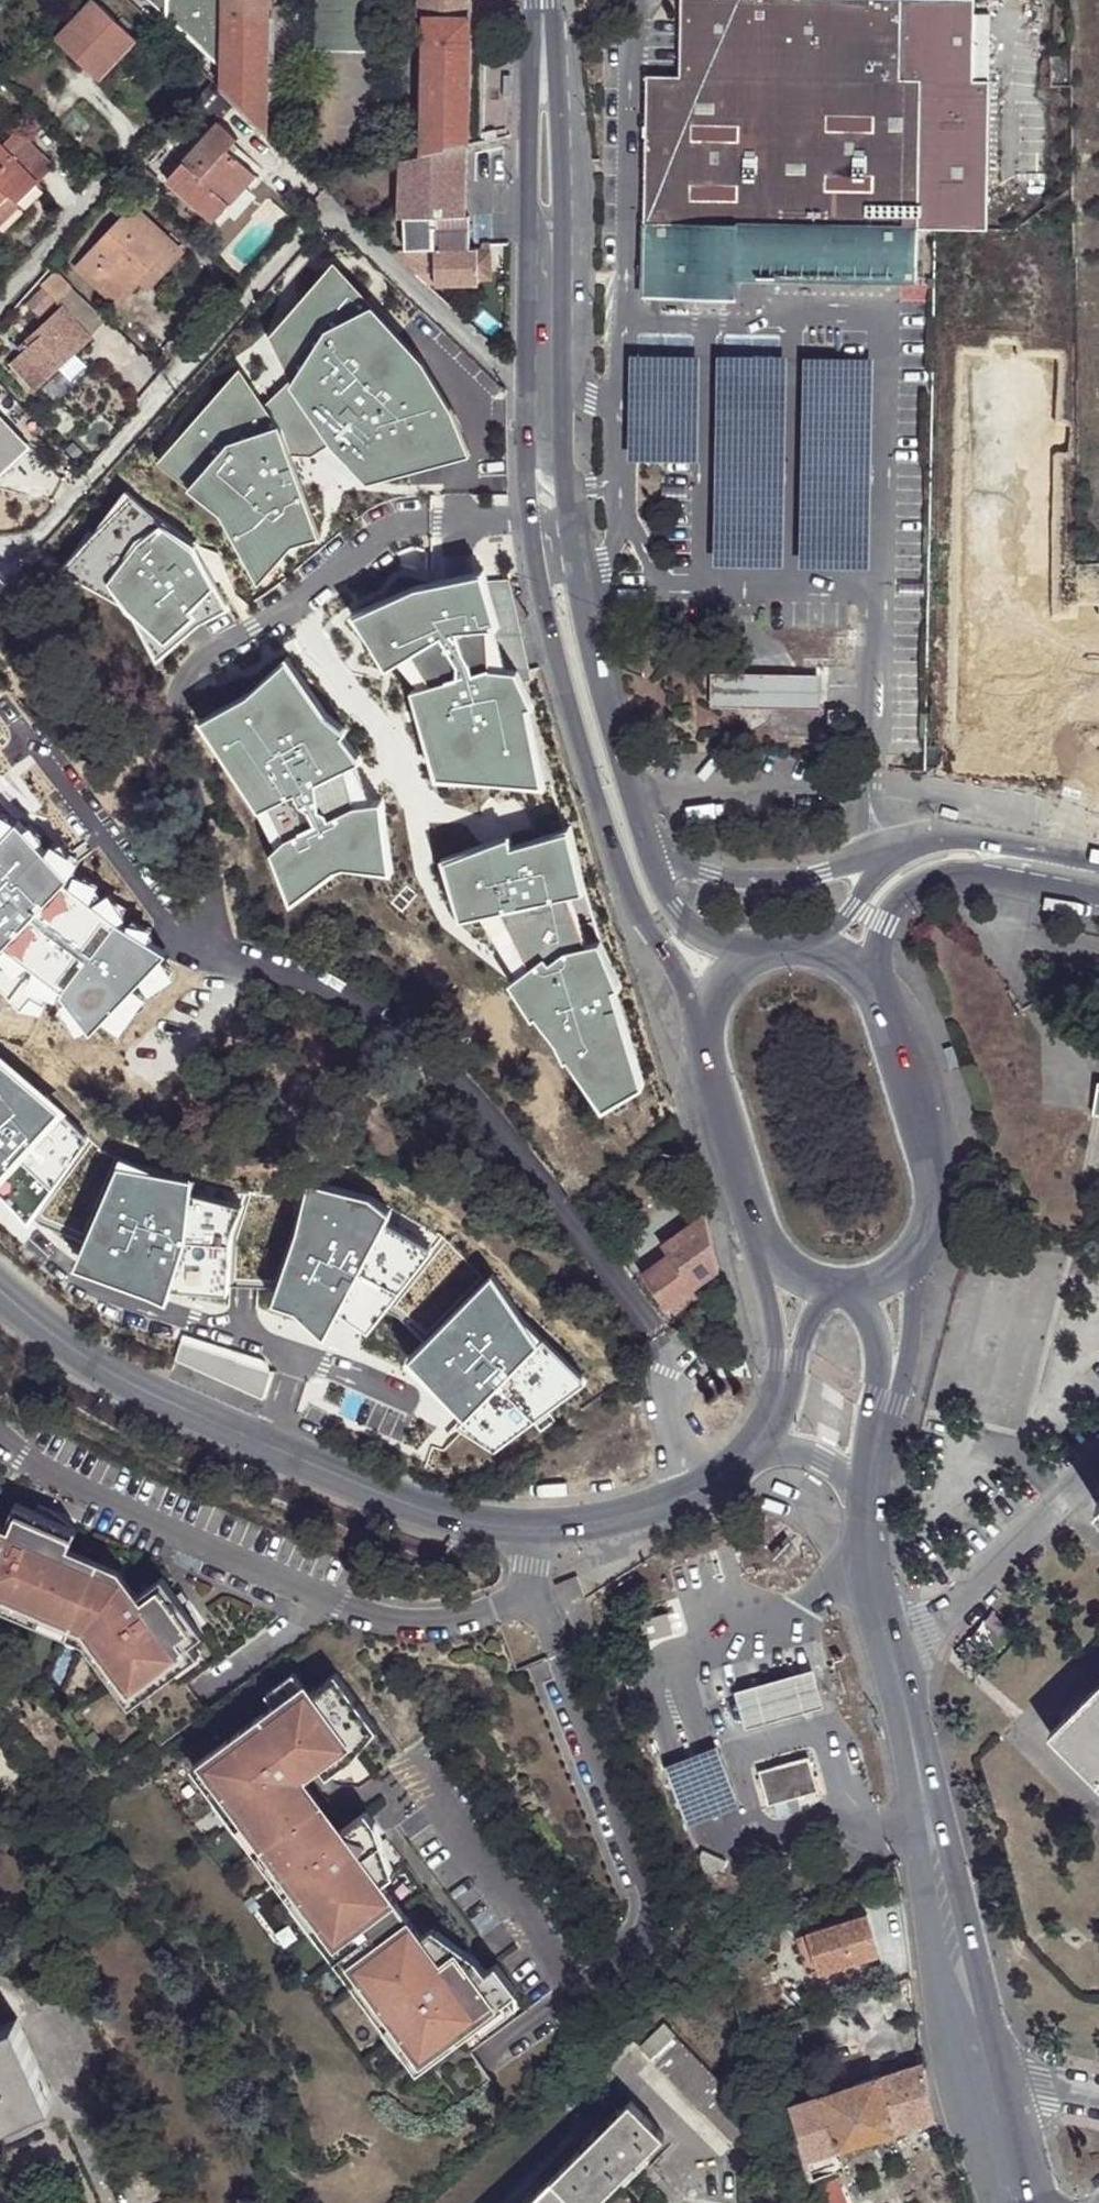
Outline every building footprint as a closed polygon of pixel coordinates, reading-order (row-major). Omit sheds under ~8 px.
[(168,0),(151,0),(167,16),(168,0)] [(167,16),(226,72),(227,16),(227,0),(168,0),(167,16)] [(271,18),(271,0),(227,0),(227,16),(271,18)] [(314,53),(375,53),(376,0),(314,0),(314,53)] [(471,0),(420,0),(420,17),(423,21),(426,21),(426,17),(471,19),(471,0)] [(938,0),(681,0),(679,76),(646,77),(645,225),(919,231),(934,231),(938,0)] [(961,0),(938,0),(934,231),(988,232),(991,83),(974,82),(974,17),(975,0),(961,0)] [(107,74),(138,40),(96,1),(90,7),(59,42),(81,62),(87,56),(107,74)] [(238,104),(270,135),(271,18),(227,16),(226,72),(226,92),(238,104)] [(423,155),(469,145),(471,19),(426,17),(426,21),(423,155)] [(991,83),(992,17),(974,17),(974,82),(991,83)] [(101,80),(107,74),(87,56),(81,62),(101,80)] [(226,117),(238,104),(226,92),(216,83),(206,95),(200,102),(216,116),(222,111),(226,117)] [(214,222),(257,176),(231,152),(237,146),(241,142),(220,123),(168,179),(214,222)] [(16,200),(54,164),(18,126),(3,141),(0,139),(0,199),(7,191),(16,200)] [(392,252),(427,284),(479,282),(480,279),(492,279),(490,248),(490,243),(482,244),(482,248),(471,249),(471,215),(468,215),(469,145),(423,155),(404,159),(402,218),(408,218),(408,251),(392,252)] [(231,152),(257,176),(262,170),(237,146),(231,152)] [(349,188),(346,172),(316,179),(330,191),(349,188)] [(16,200),(7,191),(0,199),(0,223),(20,204),(16,200)] [(157,261),(165,268),(180,253),(133,209),(80,264),(118,301),(141,278),(157,261)] [(919,231),(645,225),(644,267),(639,267),(639,276),(644,276),(736,277),(918,281),(919,231)] [(149,285),(165,268),(157,261),(141,278),(149,285)] [(282,426),(292,453),(311,455),(331,442),(370,479),(471,455),(454,408),(428,364),(375,306),(335,262),(272,335),(294,384),(267,403),(282,426)] [(37,290),(49,303),(51,304),(67,287),(50,271),(35,288),(37,290)] [(736,277),(644,276),(644,297),(736,299),(736,277)] [(36,317),(49,303),(37,290),(24,305),(36,317)] [(97,319),(78,301),(68,310),(88,330),(97,319)] [(14,368),(20,374),(35,390),(88,339),(58,308),(20,346),(26,352),(12,366),(14,368)] [(90,351),(139,393),(159,370),(111,328),(90,351)] [(700,358),(630,358),(629,465),(700,465),(700,358)] [(787,359),(717,358),(714,569),(784,570),(787,359)] [(873,361),(803,360),(800,571),(870,572),(873,361)] [(14,380),(20,374),(14,368),(8,374),(14,380)] [(241,369),(159,461),(223,512),(261,583),(295,544),(321,536),(292,453),(282,426),(267,403),(241,369)] [(0,421),(0,476),(27,450),(0,421)] [(126,491),(62,567),(126,610),(157,662),(199,624),(231,608),(199,546),(170,525),(126,491)] [(997,502),(997,528),(1058,528),(1058,502),(997,502)] [(419,586),(356,615),(389,668),(401,660),(444,631),(499,629),(485,584),(481,572),(462,577),(419,586)] [(509,580),(485,584),(499,629),(505,667),(519,669),(528,669),(509,580)] [(444,631),(401,660),(421,687),(489,665),(505,667),(499,629),(444,631)] [(256,698),(210,721),(266,811),(284,849),(280,853),(300,901),(346,869),(394,868),(391,804),(384,804),(367,762),(349,740),(354,730),(333,715),(301,665),(256,698)] [(421,687),(414,690),(439,775),(542,781),(526,706),(533,704),(519,669),(505,667),(489,665),(421,687)] [(761,676),(711,675),(711,708),(784,709),(821,709),(821,677),(761,676)] [(829,711),(829,717),(829,721),(838,722),(842,722),(843,711),(829,711)] [(19,820),(0,841),(0,948),(6,942),(65,881),(69,876),(19,820)] [(512,837),(443,858),(463,919),(480,915),(587,889),(573,831),(513,846),(512,837)] [(60,978),(68,984),(118,921),(65,881),(6,942),(60,978)] [(587,889),(480,915),(518,976),(546,953),(552,960),(567,949),(602,942),(587,889)] [(164,951),(118,921),(68,984),(64,990),(92,1028),(164,951)] [(23,1014),(40,1015),(60,978),(6,942),(0,950),(0,989),(23,1014)] [(518,976),(511,982),(535,1013),(539,1012),(565,1057),(570,1055),(603,1109),(649,1087),(602,942),(567,949),(552,960),(546,953),(518,976)] [(0,1053),(0,1183),(65,1111),(68,1107),(0,1053)] [(0,1183),(0,1190),(31,1218),(38,1209),(84,1148),(89,1141),(65,1111),(0,1183)] [(93,1237),(120,1165),(84,1148),(38,1209),(93,1237)] [(193,1179),(120,1165),(93,1237),(83,1262),(170,1299),(175,1288),(229,1286),(233,1241),(245,1204),(192,1194),(193,1179)] [(341,1311),(387,1211),(371,1198),(309,1182),(306,1196),(299,1239),(283,1286),(279,1298),(299,1308),(326,1333),(341,1311)] [(299,1239),(306,1196),(250,1193),(245,1204),(233,1241),(229,1286),(245,1286),(283,1286),(299,1239)] [(387,1211),(341,1311),(371,1331),(391,1305),(441,1237),(393,1205),(387,1211)] [(695,1285),(721,1271),(704,1215),(662,1245),(670,1255),(692,1287),(695,1285)] [(391,1305),(430,1337),(486,1282),(441,1237),(391,1305)] [(692,1287),(670,1255),(646,1274),(674,1312),(700,1292),(695,1285),(692,1287)] [(541,1336),(493,1276),(486,1282),(430,1337),(407,1360),(468,1412),(460,1420),(499,1445),(587,1379),(541,1336)] [(16,1599),(44,1612),(46,1607),(90,1627),(113,1659),(100,1669),(110,1683),(120,1676),(139,1702),(175,1676),(168,1665),(190,1648),(195,1645),(174,1616),(182,1609),(162,1581),(137,1600),(118,1575),(69,1553),(74,1542),(45,1529),(49,1520),(16,1505),(3,1535),(0,1533),(0,1592),(16,1599)] [(77,1533),(49,1520),(45,1529),(74,1542),(77,1533)] [(575,1584),(556,1591),(578,1651),(597,1644),(577,1589),(575,1584)] [(10,1610),(16,1599),(0,1592),(0,1605),(10,1610)] [(44,1612),(39,1623),(84,1647),(100,1669),(113,1659),(90,1627),(46,1607),(44,1612)] [(204,1638),(182,1609),(174,1616),(195,1645),(204,1638)] [(190,1648),(168,1665),(175,1676),(199,1659),(190,1648)] [(285,1703),(212,1756),(226,1775),(224,1777),(252,1816),(255,1814),(294,1868),(292,1870),(331,1925),(334,1923),(373,1976),(370,1978),(410,2033),(413,2031),(432,2058),(457,2040),(460,2043),(486,2024),(483,2021),(524,1991),(503,1964),(492,1971),(483,1979),(463,1952),(453,1959),(434,1932),(428,1936),(389,1882),(395,1878),(376,1851),(385,1844),(365,1816),(344,1831),(305,1778),(328,1763),(355,1742),(354,1740),(381,1720),(345,1671),(318,1691),(312,1682),(285,1703)] [(276,1691),(285,1703),(312,1682),(304,1671),(276,1691)] [(819,1709),(808,1671),(797,1673),(732,1692),(743,1731),(808,1714),(819,1709)] [(139,1702),(120,1676),(110,1683),(130,1709),(139,1702)] [(1098,1781),(1098,1684),(1051,1732),(1098,1781)] [(386,1728),(381,1720),(354,1740),(355,1742),(328,1763),(336,1773),(364,1753),(386,1728)] [(818,1795),(807,1759),(757,1774),(766,1810),(818,1795)] [(374,1809),(365,1816),(385,1844),(376,1851),(395,1878),(401,1873),(381,1819),(374,1809)] [(813,1931),(810,1933),(816,1949),(822,1972),(881,1955),(869,1915),(848,1921),(813,1931)] [(434,1932),(453,1959),(463,1952),(483,1979),(492,1971),(483,1958),(440,1927),(434,1932)] [(58,2102),(22,2022),(0,2032),(0,2128),(58,2102)] [(759,2120),(680,2039),(657,2061),(736,2142),(759,2120)] [(881,2078),(899,2133),(937,2121),(931,2094),(925,2064),(881,2078)] [(881,2078),(825,2095),(841,2148),(843,2151),(899,2133),(881,2078)] [(841,2148),(825,2095),(792,2105),(802,2136),(809,2159),(814,2157),(841,2148)] [(633,2101),(623,2111),(626,2112),(589,2148),(586,2147),(534,2198),(537,2200),(534,2202),(600,2202),(667,2137),(633,2101)]
